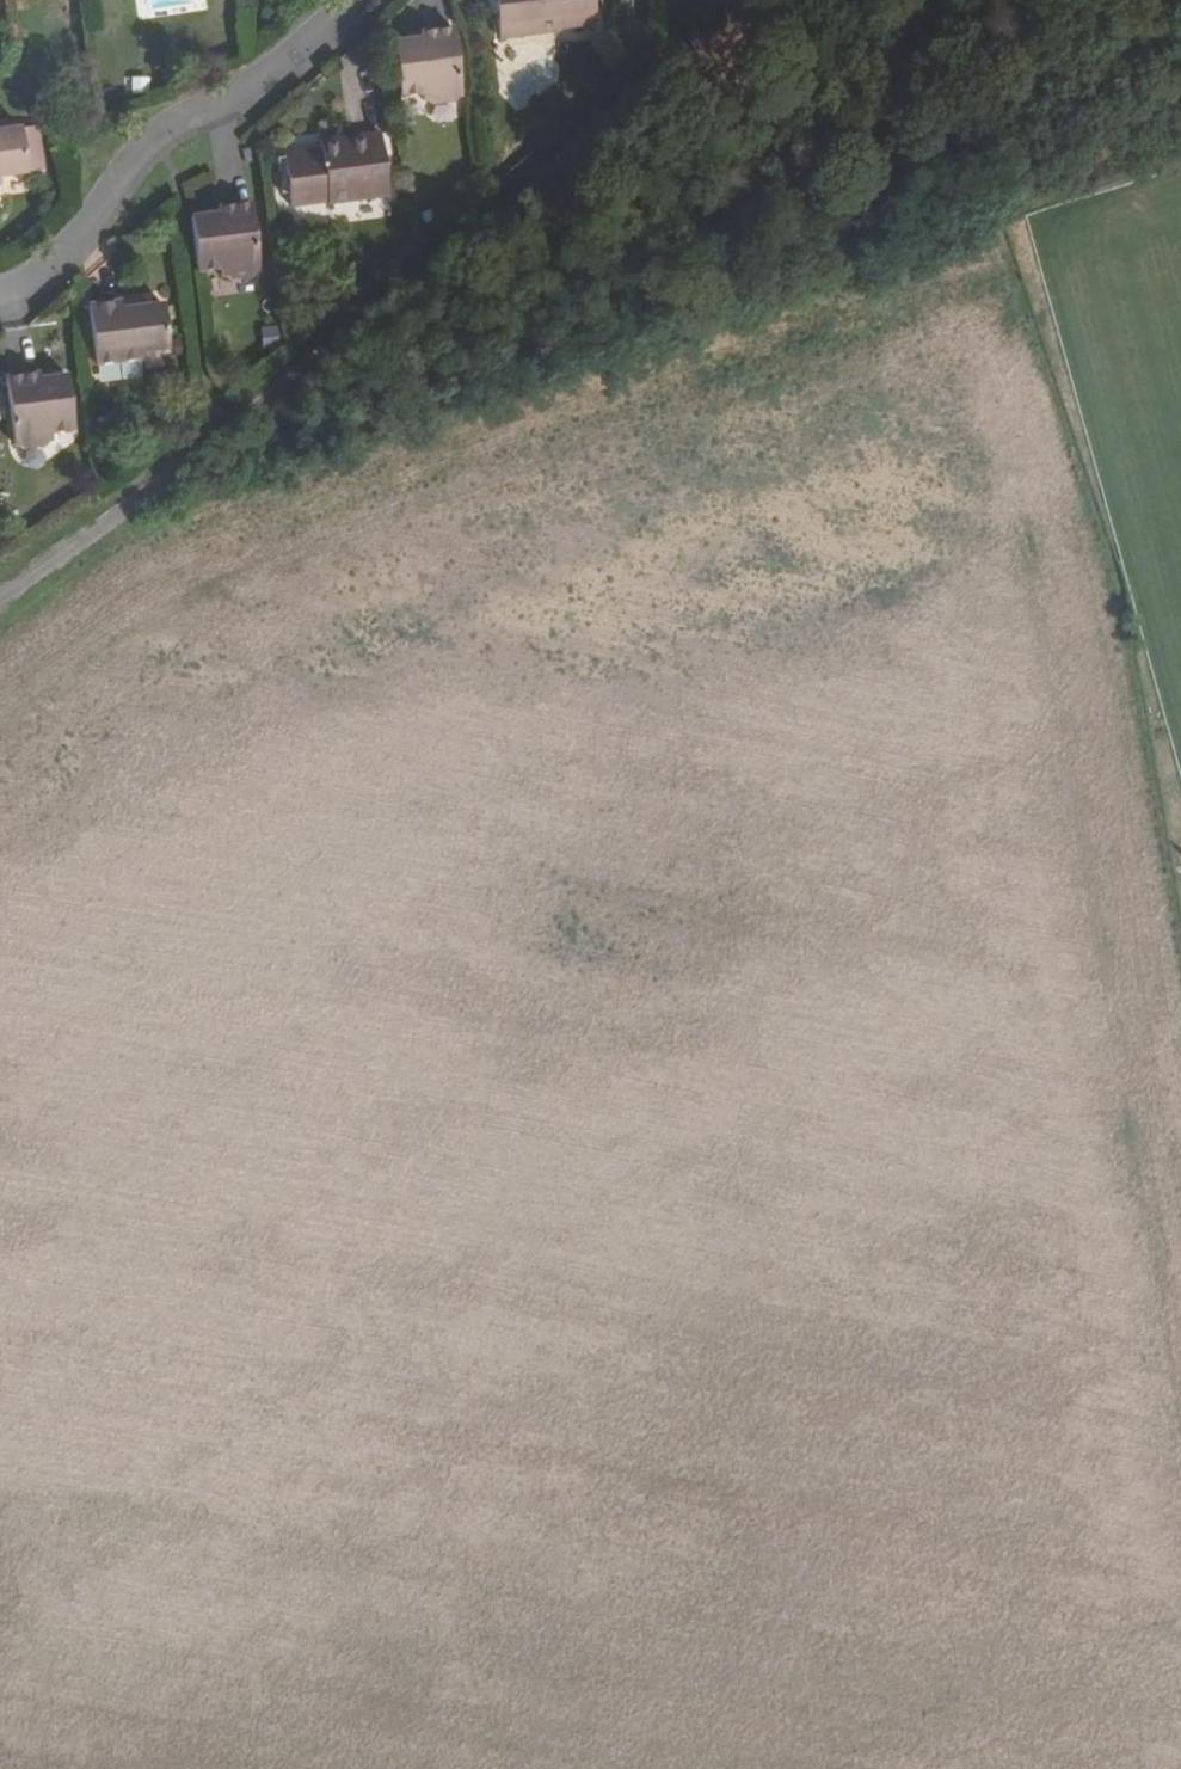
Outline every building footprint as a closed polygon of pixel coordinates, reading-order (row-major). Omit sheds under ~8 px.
[(498,42),(558,35),(558,30),(593,26),(592,17),(590,0),(493,0),(498,42)] [(592,17),(601,15),(599,0),(590,0),(592,17)] [(558,30),(558,35),(593,30),(593,26),(558,30)] [(440,34),(422,36),(423,44),(407,46),(391,49),(398,103),(421,100),(422,105),(427,104),(432,110),(449,106),(454,100),(460,100),(453,32),(440,34)] [(406,38),(407,46),(423,44),(422,36),(406,38)] [(0,136),(0,182),(21,178),(20,175),(18,159),(33,156),(31,141),(16,144),(15,137),(14,133),(0,136)] [(31,135),(15,137),(16,144),(31,141),(31,135)] [(339,150),(339,145),(318,148),(319,157),(291,160),(290,147),(273,149),(276,176),(287,175),(290,198),(290,207),(325,203),(326,208),(385,201),(378,140),(365,142),(348,144),(349,149),(339,150)] [(35,173),(33,156),(18,159),(20,175),(35,173)] [(279,199),(290,198),(287,175),(276,176),(279,199)] [(325,203),(290,207),(291,212),(326,208),(325,203)] [(189,226),(196,280),(217,277),(218,284),(224,283),(229,288),(244,286),(250,279),(258,277),(250,209),(237,211),(218,213),(220,223),(203,225),(189,226)] [(202,215),(203,225),(220,223),(218,213),(202,215)] [(137,305),(117,307),(117,315),(138,313),(137,305)] [(117,315),(117,307),(101,309),(85,311),(93,373),(138,368),(136,358),(165,355),(159,310),(138,313),(117,315)] [(34,386),(50,383),(49,373),(32,374),(34,386)] [(34,386),(32,374),(20,376),(2,379),(11,448),(18,447),(23,451),(41,449),(44,445),(50,444),(50,436),(70,434),(64,381),(50,383),(34,386)]
